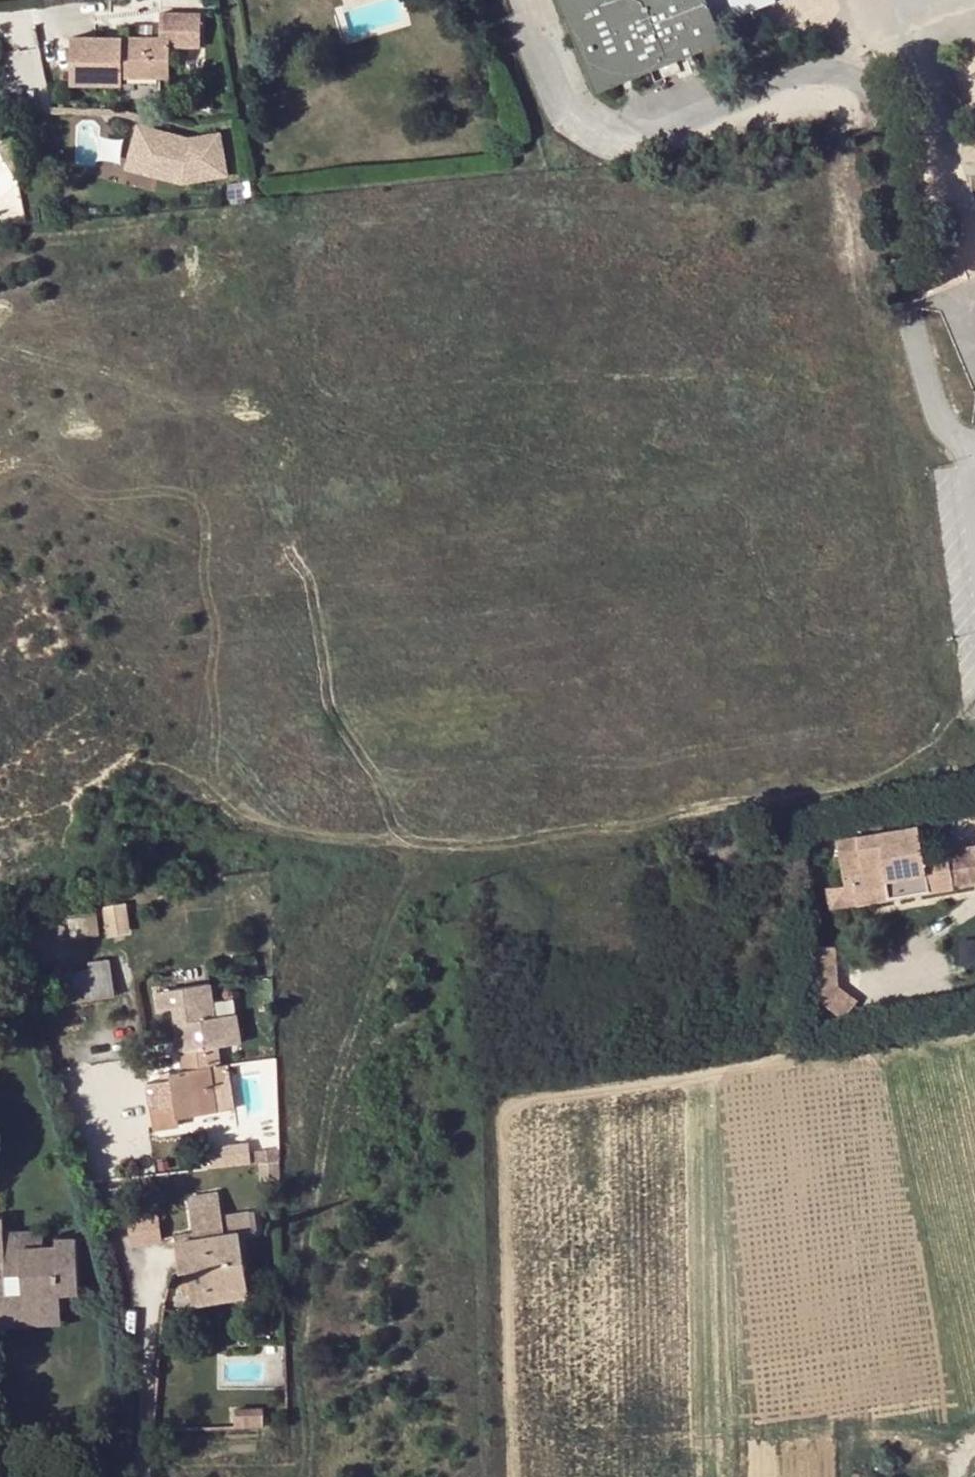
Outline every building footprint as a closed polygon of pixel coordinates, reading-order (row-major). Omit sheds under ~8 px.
[(595,90),(723,41),(715,21),(707,0),(559,0),(595,90)] [(715,21),(775,0),(707,0),(715,21)] [(71,36),(71,85),(122,85),(122,77),(171,77),(171,47),(201,47),(201,12),(160,12),(160,36),(71,36)] [(965,72),(974,81),(974,61),(965,72)] [(129,166),(139,128),(135,126),(125,165),(129,166)] [(188,140),(139,128),(129,166),(187,181),(224,175),(217,136),(188,140)] [(4,147),(0,148),(0,172),(8,184),(11,184),(4,147)] [(856,854),(835,857),(839,879),(849,877),(852,893),(898,885),(900,899),(950,890),(943,851),(923,854),(915,829),(852,838),(856,854)] [(832,841),(835,857),(856,854),(852,838),(832,841)] [(943,851),(950,890),(974,886),(974,861),(972,848),(968,848),(943,851)] [(898,885),(852,893),(855,906),(900,899),(898,885)] [(131,901),(109,903),(112,933),(134,931),(131,901)] [(105,929),(102,912),(74,917),(77,934),(105,929)] [(831,956),(815,957),(823,1006),(846,1019),(857,1005),(838,993),(831,956)] [(85,970),(59,976),(63,1004),(112,996),(105,961),(85,963),(85,970)] [(173,1007),(180,1052),(220,1046),(222,1046),(217,1016),(211,982),(155,991),(158,1009),(173,1007)] [(238,1012),(217,1016),(222,1046),(243,1042),(238,1012)] [(220,1046),(180,1052),(206,1049),(209,1068),(212,1069),(223,1067),(220,1046)] [(206,1049),(180,1052),(182,1070),(169,1074),(169,1080),(147,1085),(154,1133),(179,1131),(178,1121),(219,1112),(212,1069),(209,1068),(206,1049)] [(276,1149),(252,1151),(254,1162),(277,1161),(276,1149)] [(190,1201),(191,1211),(222,1206),(221,1197),(190,1201)] [(191,1211),(196,1243),(241,1237),(242,1243),(256,1241),(252,1215),(224,1220),(222,1206),(191,1211)] [(165,1211),(133,1213),(135,1244),(167,1241),(165,1211)] [(78,1240),(55,1241),(56,1248),(45,1249),(44,1233),(5,1235),(5,1221),(0,1221),(0,1297),(1,1297),(2,1328),(26,1327),(26,1319),(60,1318),(60,1292),(79,1291),(78,1240)] [(187,1274),(191,1293),(211,1289),(213,1296),(251,1291),(242,1243),(241,1237),(196,1243),(174,1247),(182,1275),(187,1274)] [(211,1289),(191,1293),(194,1311),(253,1302),(251,1291),(213,1296),(211,1289)] [(235,1415),(236,1434),(267,1433),(266,1414),(235,1415)]
